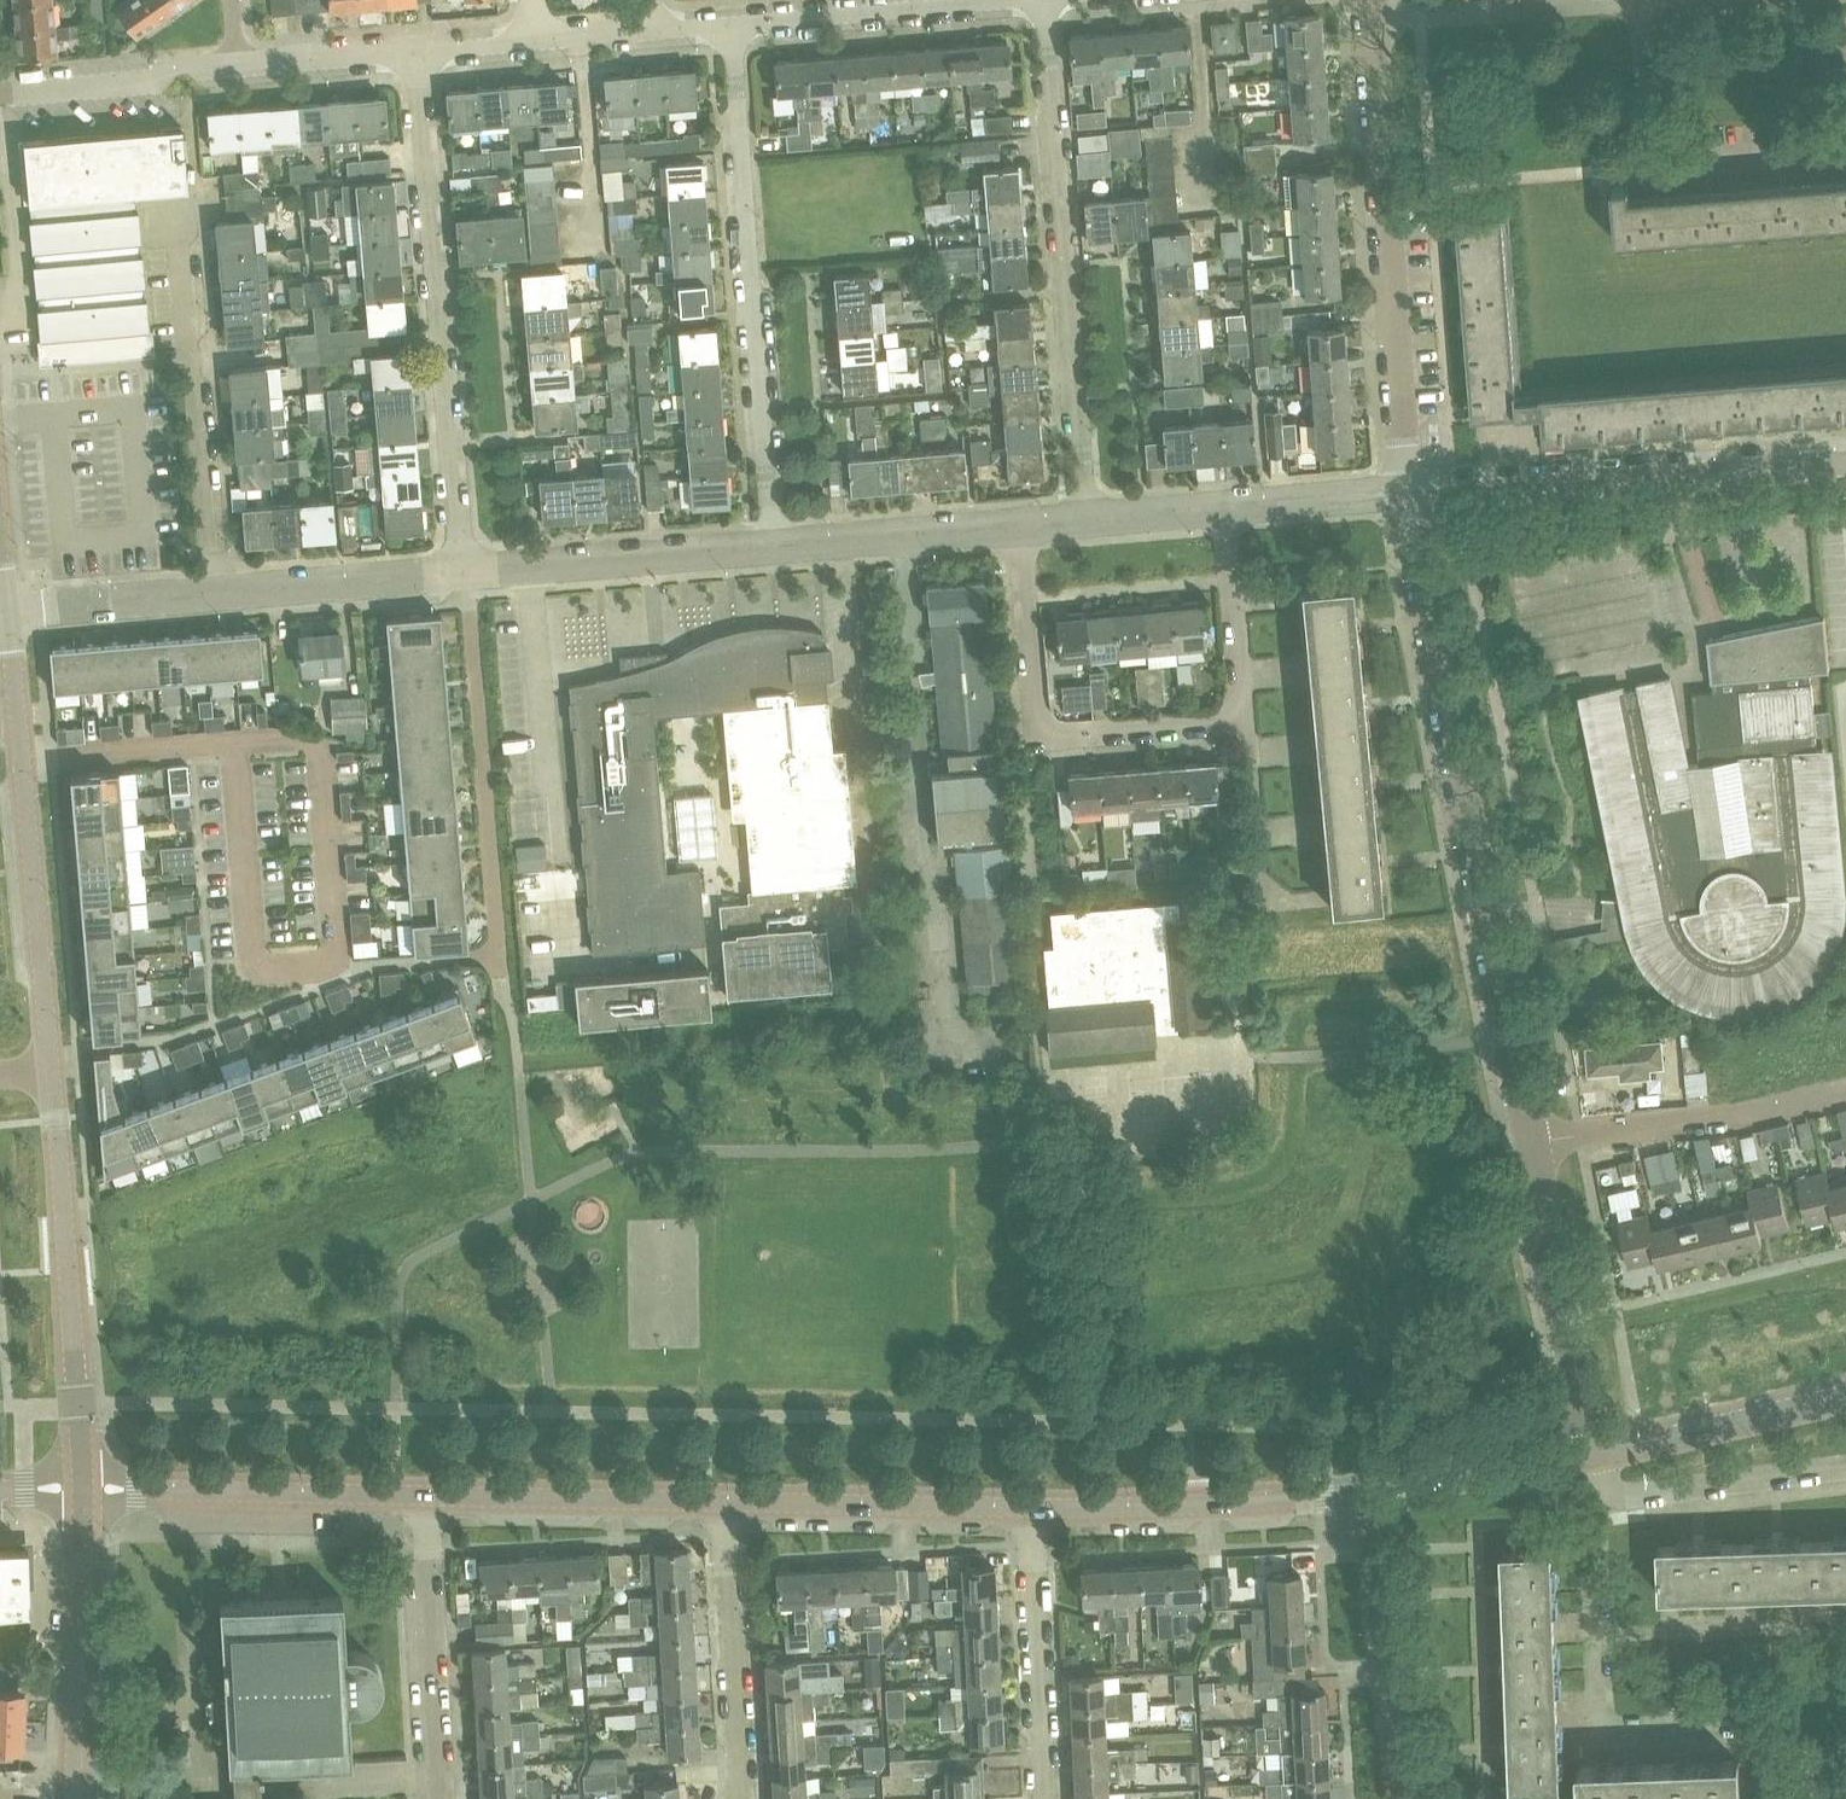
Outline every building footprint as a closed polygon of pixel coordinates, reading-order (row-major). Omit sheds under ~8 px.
[(13,2),(16,28),(55,25),(53,0),(31,0),(13,2)] [(89,21),(104,20),(102,0),(87,0),(89,21)] [(146,0),(124,0),(117,5),(137,33),(159,18),(146,0)] [(159,18),(181,2),(180,0),(146,0),(159,18)] [(285,0),(271,0),(272,14),(286,13),(285,0)] [(286,13),(299,11),(298,0),(285,0),(286,13)] [(299,11),(315,10),(314,0),(298,0),(299,11)] [(315,10),(328,8),(328,9),(358,7),(357,0),(314,0),(315,10)] [(1284,18),(1286,48),(1321,45),(1319,15),(1284,18)] [(1263,32),(1262,18),(1259,18),(1245,19),(1247,50),(1272,48),(1271,31),(1263,32)] [(1212,52),(1237,50),(1235,19),(1209,22),(1212,52)] [(55,25),(16,28),(17,43),(15,45),(16,52),(18,53),(18,57),(58,54),(56,37),(85,35),(84,22),(55,25)] [(1186,26),(1156,28),(1161,87),(1174,86),(1173,72),(1174,72),(1172,59),(1188,57),(1186,26)] [(1156,28),(1128,30),(1131,62),(1158,60),(1160,72),(1148,73),(1150,88),(1161,87),(1156,28)] [(1128,30),(1099,32),(1104,92),(1116,91),(1115,77),(1117,77),(1115,63),(1131,62),(1128,30)] [(1073,66),(1087,65),(1088,80),(1090,79),(1091,94),(1104,92),(1099,32),(1071,34),(1073,66)] [(1006,40),(978,43),(981,75),(1009,72),(1006,40)] [(978,43),(949,45),(951,77),(966,76),(967,90),(969,89),(970,104),(983,103),(982,87),(981,75),(978,43)] [(949,45),(920,48),(922,79),(951,77),(949,45)] [(1321,45),(1286,48),(1289,78),(1323,75),(1321,45)] [(920,48),(891,50),(893,82),(922,79),(920,48)] [(891,50),(862,52),(868,125),(869,123),(880,123),(878,98),(881,98),(879,83),(893,82),(891,50)] [(862,52),(833,55),(836,87),(849,86),(851,100),(853,100),(856,126),(868,125),(862,52)] [(810,57),(804,57),(811,147),(812,147),(811,133),(823,132),(820,103),(823,103),(821,88),(836,87),(833,55),(810,57)] [(776,92),(792,90),(794,105),(796,105),(797,119),(798,132),(786,133),(787,149),(811,147),(804,57),(773,60),(776,92)] [(1214,67),(1216,84),(1228,83),(1227,66),(1214,67)] [(692,67),(663,70),(666,105),(695,103),(692,67)] [(663,70),(634,73),(637,108),(666,105),(663,70)] [(637,108),(634,73),(605,75),(608,111),(637,108)] [(1323,75),(1289,78),(1291,108),(1326,105),(1323,75)] [(557,79),(534,81),(537,116),(555,114),(555,123),(568,121),(564,78),(557,79)] [(534,81),(505,83),(508,118),(537,116),(534,81)] [(498,84),(476,86),(479,121),(508,118),(505,83),(498,84)] [(1228,83),(1216,84),(1217,97),(1229,96),(1228,83)] [(479,121),(476,86),(447,89),(450,124),(479,121)] [(993,86),(982,87),(983,103),(995,102),(993,86)] [(935,91),(923,92),(925,108),(937,107),(935,91)] [(925,108),(923,92),(911,94),(912,109),(925,108)] [(383,95),(353,97),(357,132),(386,130),(383,95)] [(353,97),(324,100),(327,135),(357,132),(353,97)] [(324,100),(295,103),(298,138),(299,138),(327,135),(324,100)] [(295,103),(266,105),(269,140),(273,140),(273,150),(300,148),(299,138),(298,138),(295,103)] [(266,105),(236,108),(239,143),(269,140),(266,105)] [(1326,105),(1291,108),(1293,137),(1328,134),(1326,105)] [(1165,123),(1167,124),(1190,121),(1189,107),(1164,109),(1164,112),(1165,123)] [(239,143),(236,108),(207,111),(210,146),(239,143)] [(1077,126),(1106,124),(1105,110),(1076,112),(1077,126)] [(915,122),(924,121),(924,111),(914,112),(915,122)] [(1165,123),(1164,112),(1153,113),(1154,124),(1165,123)] [(986,132),(1012,129),(1011,113),(984,116),(986,132)] [(1144,138),(1171,136),(1171,135),(1168,135),(1167,124),(1165,123),(1154,124),(1144,125),(1144,129),(1145,137),(1144,137),(1144,138)] [(144,297),(143,297),(141,284),(142,284),(140,252),(139,253),(138,240),(139,240),(136,208),(135,208),(134,191),(186,186),(187,186),(181,125),(21,139),(28,209),(28,217),(27,217),(30,249),(31,249),(32,261),(31,262),(34,293),(35,293),(36,306),(35,306),(37,337),(39,337),(40,351),(41,357),(50,356),(59,355),(92,352),(110,351),(147,348),(145,328),(146,328),(144,297)] [(698,133),(669,137),(669,138),(670,150),(699,147),(698,133)] [(1077,154),(1108,152),(1106,133),(1075,135),(1077,154)] [(1171,136),(1144,138),(1145,152),(1172,150),(1171,136)] [(641,153),(670,150),(669,138),(640,141),(641,153)] [(982,140),(959,142),(961,165),(999,162),(997,139),(982,140)] [(623,143),(624,154),(628,154),(641,153),(640,141),(623,143)] [(1243,143),(1244,159),(1275,156),(1274,143),(1274,141),(1243,143)] [(556,145),(540,146),(541,160),(551,159),(557,159),(556,145)] [(541,160),(540,146),(523,148),(524,161),(541,160)] [(451,151),(452,168),(483,165),(481,151),(467,152),(466,150),(451,151)] [(497,150),(481,151),(483,165),(498,163),(497,150)] [(1172,150),(1145,152),(1147,165),(1173,163),(1172,150)] [(1093,167),(1110,165),(1108,152),(1092,153),(1093,167)] [(629,167),(628,154),(624,154),(602,156),(604,170),(629,167)] [(390,156),(359,159),(360,175),(391,173),(390,156)] [(1275,156),(1244,159),(1245,174),(1276,171),(1275,156)] [(360,175),(359,159),(346,160),(348,176),(360,175)] [(665,161),(668,191),(702,188),(702,185),(700,159),(665,161)] [(1308,172),(1296,173),(1283,174),(1286,205),(1298,204),(1298,205),(1334,202),(1330,160),(1307,162),(1308,172)] [(314,162),(300,163),(301,180),(315,179),(314,162)] [(301,180),(300,163),(289,164),(290,181),(301,180)] [(522,165),(524,178),(554,176),(553,163),(522,165)] [(1173,163),(1147,165),(1148,179),(1174,177),(1173,163)] [(982,186),(946,189),(948,200),(953,200),(953,201),(1019,194),(1016,166),(984,168),(981,169),(982,186)] [(222,172),(224,188),(258,185),(257,169),(222,172)] [(501,172),(485,173),(486,177),(484,178),(484,187),(486,187),(486,189),(487,203),(499,202),(498,188),(502,188),(501,172)] [(486,177),(485,173),(450,176),(451,192),(486,189),(486,187),(484,187),(484,178),(486,177)] [(1640,190),(1629,191),(1628,186),(1610,187),(1615,241),(1845,222),(1845,173),(1640,190)] [(554,176),(524,178),(525,193),(555,190),(554,176)] [(1174,177),(1148,179),(1149,192),(1175,190),(1174,177)] [(341,183),(342,196),(343,212),(358,211),(358,212),(393,209),(390,179),(361,181),(355,182),(341,183)] [(621,180),(622,186),(622,196),(636,194),(635,179),(621,180)] [(305,186),(306,199),(308,214),(326,213),(324,198),(323,184),(305,186)] [(258,185),(224,188),(225,202),(276,198),(275,193),(259,195),(258,185)] [(702,188),(668,191),(670,220),(704,216),(702,188)] [(555,190),(525,193),(526,207),(556,204),(555,190)] [(1175,190),(1149,192),(1150,206),(1176,204),(1175,190)] [(606,197),(607,213),(613,213),(614,226),(634,224),(633,211),(637,211),(636,194),(622,196),(606,197)] [(1019,194),(953,201),(954,212),(984,210),(986,226),(1021,223),(1019,194)] [(1143,195),(1113,197),(1116,236),(1146,234),(1143,195)] [(1116,236),(1113,197),(1084,199),(1087,238),(1116,236)] [(217,231),(219,251),(253,248),(250,216),(264,215),(263,209),(277,208),(276,198),(225,202),(227,218),(216,219),(217,231)] [(1334,202),(1298,205),(1301,234),(1336,231),(1334,202)] [(556,204),(526,207),(527,221),(557,219),(556,204)] [(1176,204),(1150,206),(1151,219),(1177,217),(1176,204)] [(393,209),(358,212),(358,215),(361,241),(396,238),(393,209)] [(519,211),(488,214),(492,252),(523,249),(519,211)] [(492,252),(488,214),(457,217),(461,255),(492,252)] [(1213,214),(1195,215),(1196,228),(1214,226),(1213,214)] [(1455,217),(1472,418),(1534,412),(1542,412),(1544,438),(1845,413),(1845,367),(1516,394),(1502,214),(1455,217)] [(704,216),(670,220),(672,249),(706,246),(704,216)] [(1179,230),(1177,217),(1151,219),(1152,232),(1179,230)] [(557,219),(527,221),(529,235),(559,233),(557,219)] [(1249,221),(1250,238),(1263,237),(1262,220),(1249,221)] [(937,248),(938,259),(959,257),(979,255),(1024,252),(1021,223),(986,226),(987,243),(937,248)] [(634,224),(614,226),(615,239),(615,254),(620,253),(620,254),(641,252),(640,237),(635,237),(634,224)] [(1222,256),(1228,255),(1228,256),(1241,255),(1239,228),(1220,230),(1222,256)] [(1153,254),(1154,262),(1193,259),(1190,229),(1179,230),(1152,232),(1152,235),(1153,254)] [(310,233),(311,245),(329,243),(328,231),(310,233)] [(1336,231),(1301,234),(1303,263),(1339,260),(1336,231)] [(559,233),(529,235),(530,250),(560,247),(559,233)] [(1263,237),(1250,238),(1251,252),(1264,251),(1263,237)] [(348,272),(349,272),(363,271),(363,270),(398,267),(396,238),(361,241),(361,242),(356,242),(357,256),(347,257),(348,272)] [(329,243),(311,245),(312,258),(330,257),(329,243)] [(288,260),(306,258),(304,245),(287,246),(288,260)] [(655,268),(656,279),(709,274),(706,246),(672,249),(674,267),(655,268)] [(560,247),(530,250),(531,265),(561,263),(560,247)] [(253,248),(219,251),(220,259),(222,281),(256,278),(253,248)] [(641,252),(620,254),(622,270),(629,269),(642,269),(641,252)] [(1026,282),(1024,252),(979,255),(980,266),(989,265),(991,285),(1026,282)] [(980,266),(979,255),(959,257),(960,270),(980,268),(980,266)] [(1241,255),(1228,256),(1229,273),(1242,273),(1241,255)] [(1193,259),(1154,262),(1156,291),(1195,288),(1193,259)] [(1339,260),(1303,263),(1305,294),(1341,291),(1339,260)] [(363,271),(349,272),(352,300),(366,299),(366,300),(401,296),(398,267),(363,270),(363,271)] [(603,293),(618,292),(615,267),(601,268),(603,293)] [(833,273),(835,303),(870,300),(868,270),(833,273)] [(521,276),(524,307),(562,303),(559,272),(532,275),(521,276)] [(709,274),(656,279),(656,281),(675,280),(676,296),(669,297),(670,310),(677,309),(677,307),(711,304),(709,274)] [(256,278),(222,281),(224,310),(259,308),(256,278)] [(302,280),(303,293),(326,290),(325,279),(302,280)] [(1243,284),(1224,285),(1225,298),(1244,296),(1243,284)] [(881,288),(882,299),(902,298),(901,287),(881,288)] [(1195,288),(1156,291),(1159,320),(1198,317),(1209,316),(1208,302),(1196,303),(1195,288)] [(312,305),(327,304),(327,303),(326,290),(303,293),(305,305),(312,305)] [(608,296),(609,308),(619,307),(618,295),(608,296)] [(330,329),(327,304),(312,305),(314,331),(315,331),(316,346),(379,340),(378,327),(403,325),(401,296),(366,300),(368,326),(345,328),(330,329)] [(631,297),(632,321),(655,319),(654,311),(645,312),(644,296),(631,297)] [(902,298),(882,299),(883,312),(922,309),(922,297),(902,298)] [(1250,301),(1251,316),(1282,314),(1281,298),(1250,301)] [(870,300),(835,303),(837,332),(872,329),(870,300)] [(562,303),(524,307),(524,313),(526,337),(565,334),(564,319),(582,317),(580,303),(562,304),(562,303)] [(947,326),(948,338),(964,337),(964,336),(984,335),(995,334),(1030,331),(1028,303),(993,306),(994,322),(963,324),(963,325),(947,326)] [(259,308),(224,310),(227,340),(261,337),(259,308)] [(604,313),(605,328),(614,327),(614,324),(620,323),(619,312),(604,313)] [(1247,328),(1245,312),(1226,314),(1227,329),(1247,328)] [(1282,314),(1251,316),(1252,331),(1283,328),(1282,314)] [(1198,317),(1159,320),(1160,339),(1161,348),(1200,345),(1198,317)] [(655,319),(632,321),(633,327),(627,327),(628,342),(634,341),(635,362),(649,360),(647,340),(653,340),(652,325),(655,323),(655,319)] [(614,327),(605,328),(607,344),(622,343),(620,323),(614,324),(614,327)] [(678,329),(680,357),(715,354),(713,326),(678,329)] [(1227,329),(1228,343),(1248,341),(1247,328),(1227,329)] [(1308,330),(1310,360),(1345,358),(1344,342),(1343,328),(1308,330)] [(872,329),(837,332),(840,361),(875,359),(872,329)] [(286,334),(287,348),(316,346),(315,331),(314,331),(286,334)] [(1030,331),(995,334),(997,362),(1033,359),(1030,331)] [(565,334),(526,337),(529,368),(568,364),(565,334)] [(1253,335),(1255,364),(1267,363),(1271,363),(1269,334),(1253,335)] [(964,336),(964,337),(965,348),(985,346),(984,335),(964,336)] [(379,340),(316,346),(318,361),(319,360),(319,362),(354,359),(355,369),(372,368),(373,383),(407,380),(405,350),(379,352),(379,340)] [(1248,341),(1228,343),(1229,356),(1247,355),(1249,355),(1248,341)] [(885,346),(886,358),(907,356),(906,344),(885,346)] [(1200,345),(1161,348),(1164,378),(1203,375),(1201,359),(1213,358),(1212,344),(1200,345)] [(316,346),(287,348),(288,361),(288,365),(305,364),(319,362),(319,360),(318,361),(316,346)] [(715,354),(680,357),(683,387),(718,383),(715,354)] [(907,356),(886,358),(887,369),(908,368),(907,356)] [(608,359),(608,364),(611,389),(619,389),(619,385),(626,384),(624,358),(608,359)] [(1345,358),(1310,360),(1312,391),(1348,389),(1346,365),(1345,358)] [(875,359),(840,361),(840,370),(842,390),(877,388),(875,359)] [(1033,359),(997,362),(1000,391),(1035,389),(1033,359)] [(649,360),(635,362),(637,390),(651,389),(649,360)] [(306,381),(321,380),(319,362),(305,364),(306,381)] [(229,366),(231,396),(267,393),(264,363),(229,366)] [(1256,380),(1268,379),(1267,363),(1255,364),(1256,380)] [(568,364),(529,368),(532,398),(571,395),(569,381),(583,380),(582,364),(568,365),(568,364)] [(941,386),(940,375),(924,377),(925,387),(941,386)] [(407,380),(373,383),(376,413),(410,410),(407,380)] [(968,387),(969,393),(989,392),(988,380),(968,382),(968,387)] [(718,383),(683,387),(684,406),(666,407),(667,419),(685,418),(685,416),(720,413),(718,383)] [(1202,383),(1188,385),(1190,404),(1204,403),(1202,383)] [(607,415),(608,431),(630,429),(626,384),(619,385),(619,389),(611,389),(613,414),(607,415)] [(1190,404),(1188,385),(1163,387),(1165,407),(1190,404)] [(1232,399),(1251,398),(1249,385),(1231,387),(1232,399)] [(328,405),(329,416),(346,415),(344,387),(328,389),(330,404),(328,405)] [(1035,389),(1000,391),(1002,420),(1037,417),(1035,389)] [(1348,389),(1312,391),(1315,420),(1350,418),(1348,389)] [(989,392),(969,393),(970,405),(990,404),(989,392)] [(267,393),(231,396),(234,426),(285,422),(284,404),(268,406),(267,393)] [(638,394),(640,420),(654,419),(651,393),(638,394)] [(571,395),(532,398),(535,429),(573,426),(572,412),(586,410),(585,395),(571,396),(571,395)] [(861,416),(863,435),(862,435),(863,455),(846,456),(849,492),(879,489),(877,454),(875,442),(873,422),(872,405),(854,406),(856,417),(861,416)] [(308,408),(309,420),(325,419),(324,406),(308,408)] [(410,410),(376,413),(378,442),(412,439),(410,410)] [(1265,411),(1266,424),(1281,423),(1280,410),(1265,411)] [(685,416),(685,418),(687,444),(722,441),(720,413),(685,416)] [(346,415),(329,416),(330,430),(348,429),(346,415)] [(943,416),(931,417),(932,437),(945,437),(943,416)] [(932,437),(931,417),(919,418),(920,438),(932,437)] [(1005,448),(1005,450),(1040,447),(1037,417),(1002,420),(1005,448)] [(1350,418),(1315,420),(1317,451),(1352,449),(1350,418)] [(325,419),(309,420),(309,432),(326,430),(325,419)] [(654,419),(640,420),(641,437),(655,435),(654,419)] [(1252,419),(1221,421),(1224,459),(1255,456),(1252,419)] [(885,421),(873,422),(875,442),(887,441),(885,421)] [(1221,421),(1192,424),(1195,461),(1224,459),(1221,421)] [(285,422),(234,426),(236,455),(284,451),(282,423),(285,423),(285,422)] [(1281,423),(1266,424),(1268,454),(1283,453),(1281,423)] [(1195,461),(1192,424),(1164,426),(1165,440),(1165,442),(1167,464),(1195,461)] [(630,429),(608,431),(598,432),(599,447),(631,445),(630,429)] [(599,447),(598,432),(583,433),(584,448),(599,447)] [(991,451),(991,449),(990,438),(969,439),(971,452),(991,451)] [(378,442),(380,471),(415,468),(412,439),(378,442)] [(722,441),(687,444),(690,473),(725,470),(722,441)] [(555,455),(557,475),(526,478),(527,493),(541,492),(543,516),(575,513),(571,474),(573,474),(570,456),(568,442),(521,446),(522,458),(555,455)] [(963,446),(933,449),(936,484),(966,482),(963,446)] [(991,451),(971,452),(971,463),(1006,461),(1007,477),(1042,474),(1040,447),(1005,450),(1005,448),(991,449),(991,451)] [(933,449),(905,451),(908,487),(936,484),(933,449)] [(905,451),(877,454),(879,489),(908,487),(905,451)] [(311,456),(297,457),(298,473),(312,472),(311,456)] [(298,473),(297,457),(286,458),(287,474),(298,473)] [(240,488),(272,485),(270,459),(238,462),(240,488)] [(334,463),(335,475),(352,474),(351,461),(334,463)] [(643,464),(644,478),(658,476),(657,463),(643,464)] [(372,500),(372,502),(417,498),(415,468),(380,471),(366,473),(367,485),(382,484),(383,499),(372,500)] [(633,469),(602,471),(605,510),(636,508),(633,469)] [(725,470),(690,473),(692,504),(727,501),(725,470)] [(573,474),(571,474),(575,513),(605,510),(602,471),(573,474)] [(352,474),(335,475),(336,488),(353,487),(352,474)] [(658,476),(644,478),(647,509),(664,508),(662,477),(658,477),(658,476)] [(331,498),(300,501),(303,536),(334,534),(331,498)] [(417,498),(372,502),(374,531),(385,530),(420,527),(417,498)] [(273,503),(271,503),(274,538),(303,536),(300,501),(273,503)] [(340,535),(360,533),(358,502),(337,504),(340,535)] [(274,538),(271,503),(242,505),(245,541),(274,538)] [(932,808),(934,840),(1003,834),(1000,802),(997,765),(991,766),(990,749),(995,749),(984,615),(985,615),(982,581),(924,586),(927,621),(929,621),(941,754),(946,753),(947,770),(928,771),(932,808)] [(1301,590),(1302,607),(1330,907),(1378,903),(1374,862),(1367,783),(1360,703),(1352,625),(1349,586),(1301,590)] [(1199,599),(1171,601),(1175,646),(1203,644),(1199,599)] [(1171,601),(1142,604),(1147,649),(1175,646),(1171,601)] [(1142,604),(1113,607),(1117,652),(1147,649),(1142,604)] [(1113,607),(1084,609),(1088,654),(1117,652),(1113,607)] [(1088,654),(1084,609),(1053,612),(1057,657),(1088,654)] [(386,619),(388,642),(388,649),(443,645),(440,614),(386,619)] [(1829,670),(1824,616),(1720,635),(1710,637),(1708,638),(1708,640),(1709,647),(1713,690),(1692,692),(1699,760),(1691,761),(1674,676),(1631,685),(1590,693),(1632,898),(1605,897),(1604,910),(1602,925),(1636,918),(1637,925),(1639,931),(1643,942),(1652,958),(1656,964),(1669,977),(1684,988),(1690,992),(1707,998),(1725,1002),(1732,1002),(1750,1001),(1769,997),(1775,995),(1791,986),(1806,974),(1811,970),(1822,955),(1830,938),(1832,932),(1836,913),(1837,895),(1823,749),(1818,749),(1817,735),(1837,733),(1834,709),(1814,711),(1812,681),(1810,671),(1829,670)] [(576,682),(569,683),(573,731),(578,781),(585,869),(592,951),(705,942),(699,866),(667,869),(653,715),(723,709),(731,804),(744,803),(752,900),(719,903),(721,933),(726,995),(831,986),(827,946),(848,945),(845,909),(852,908),(851,893),(844,893),(843,882),(856,881),(856,873),(845,753),(845,748),(841,748),(832,749),(826,676),(834,675),(831,645),(823,646),(822,632),(823,631),(808,627),(793,625),(778,624),(763,625),(748,627),(733,630),(718,634),(704,639),(691,646),(678,653),(668,658),(667,650),(644,652),(620,654),(621,672),(606,676),(594,679),(580,682),(576,682)] [(260,629),(233,631),(237,674),(264,672),(260,629)] [(300,667),(340,663),(337,629),(297,633),(300,667)] [(225,632),(207,633),(211,676),(237,674),(233,631),(225,632)] [(207,633),(181,636),(185,679),(211,676),(207,633)] [(175,636),(155,638),(159,681),(185,679),(181,636),(175,636)] [(137,639),(129,640),(133,683),(159,681),(155,638),(137,639)] [(121,641),(103,642),(107,685),(133,683),(129,640),(121,641)] [(103,642),(77,644),(81,687),(107,685),(103,642)] [(389,657),(388,649),(388,642),(379,643),(380,657),(389,657)] [(372,658),(380,657),(379,643),(370,644),(372,658)] [(77,644),(49,647),(53,690),(81,687),(77,644)] [(388,649),(389,657),(391,680),(445,675),(443,645),(388,649)] [(864,674),(877,673),(875,656),(863,657),(864,674)] [(1178,682),(1192,681),(1190,661),(1176,663),(1178,682)] [(1161,664),(1148,666),(1152,704),(1165,703),(1161,664)] [(1152,704),(1148,666),(1134,667),(1138,705),(1152,704)] [(1092,707),(1106,706),(1103,670),(1089,671),(1092,707)] [(1063,710),(1078,709),(1075,672),(1060,674),(1063,710)] [(391,680),(393,703),(393,710),(448,705),(446,683),(445,675),(391,680)] [(276,702),(275,698),(275,690),(265,691),(267,703),(276,702)] [(287,700),(277,700),(277,710),(287,711),(287,700)] [(333,730),(355,729),(356,740),(367,740),(365,700),(331,701),(333,730)] [(393,710),(393,703),(384,704),(385,718),(394,717),(393,710)] [(384,704),(376,704),(377,719),(385,718),(384,704)] [(393,710),(394,717),(396,740),(451,736),(450,726),(448,705),(393,710)] [(266,711),(257,711),(258,726),(267,725),(266,711)] [(224,714),(214,715),(215,729),(225,729),(224,714)] [(214,715),(205,716),(206,730),(215,729),(214,715)] [(162,719),(163,734),(173,733),(172,718),(162,719)] [(163,734),(162,719),(153,720),(154,735),(163,734)] [(120,723),(110,724),(112,738),(121,737),(120,723)] [(110,724),(101,724),(102,739),(112,738),(110,724)] [(68,727),(58,728),(60,742),(69,742),(68,727)] [(396,740),(399,771),(453,766),(451,736),(396,740)] [(346,759),(345,744),(336,745),(337,760),(346,759)] [(349,760),(350,788),(365,788),(364,759),(349,760)] [(1213,761),(1184,764),(1187,798),(1214,796),(1215,809),(1233,808),(1229,760),(1213,761)] [(187,764),(168,766),(170,792),(189,791),(187,764)] [(1184,764),(1156,766),(1159,801),(1187,798),(1184,764)] [(455,788),(453,766),(399,771),(401,801),(456,796),(455,788)] [(1128,769),(1131,803),(1132,818),(1160,816),(1159,801),(1156,766),(1148,767),(1128,769)] [(1128,769),(1099,771),(1102,806),(1131,803),(1128,769)] [(118,771),(70,776),(71,792),(72,802),(121,798),(118,771)] [(1069,774),(1071,788),(1058,789),(1061,826),(1074,824),(1072,808),(1102,806),(1099,771),(1069,774)] [(349,791),(340,792),(341,806),(350,805),(349,791)] [(674,795),(678,857),(716,854),(712,792),(674,795)] [(401,801),(404,831),(458,827),(456,805),(456,796),(401,801)] [(121,798),(72,802),(73,810),(74,828),(123,824),(121,798)] [(352,820),(350,805),(341,806),(342,820),(352,820)] [(177,819),(191,818),(191,808),(176,810),(177,819)] [(1142,820),(1144,836),(1169,833),(1167,816),(1142,820)] [(191,818),(177,819),(178,829),(192,828),(191,818)] [(125,850),(123,824),(74,828),(76,854),(125,850)] [(404,831),(406,861),(461,857),(458,827),(404,831)] [(954,849),(966,982),(1021,977),(1009,844),(1004,844),(954,849)] [(127,876),(125,850),(76,854),(79,880),(127,876)] [(355,866),(354,851),(345,852),(346,867),(355,866)] [(406,861),(409,892),(463,887),(461,857),(406,861)] [(1169,877),(1195,875),(1193,859),(1168,862),(1169,877)] [(1223,860),(1211,861),(1212,873),(1224,873),(1223,860)] [(180,862),(181,871),(196,870),(195,861),(180,862)] [(1155,878),(1165,877),(1164,862),(1153,863),(1155,878)] [(1136,864),(1135,864),(1125,865),(1126,880),(1137,879),(1136,864)] [(357,880),(355,866),(346,867),(347,881),(357,880)] [(1109,885),(1108,866),(1082,868),(1084,887),(1109,885)] [(181,871),(182,881),(196,880),(196,870),(181,871)] [(127,876),(79,880),(81,906),(129,902),(127,876)] [(169,898),(193,896),(192,885),(168,887),(169,898)] [(409,892),(411,922),(466,918),(463,887),(409,892)] [(194,896),(181,897),(182,909),(194,908),(194,896)] [(1054,944),(1045,945),(1048,981),(1049,1004),(1049,1006),(1046,1007),(1050,1051),(1155,1042),(1154,1025),(1212,1020),(1208,981),(1204,936),(1202,914),(1179,916),(1178,900),(1133,904),(1050,911),(1050,913),(1052,931),(1054,944)] [(129,902),(81,906),(83,932),(132,928),(129,902)] [(185,914),(186,923),(200,922),(199,912),(185,914)] [(361,926),(359,912),(350,913),(351,927),(361,926)] [(411,922),(414,953),(468,948),(466,923),(466,918),(411,922)] [(200,922),(186,923),(186,933),(201,932),(200,922)] [(362,941),(361,926),(351,927),(352,942),(362,941)] [(1610,938),(1607,926),(1553,939),(1555,951),(1610,938)] [(132,928),(83,932),(84,949),(85,958),(134,954),(132,928)] [(134,954),(85,958),(86,965),(87,984),(136,980),(134,954)] [(189,966),(190,975),(204,974),(203,964),(189,966)] [(706,967),(574,978),(578,1023),(710,1011),(706,967)] [(421,972),(426,986),(435,982),(431,970),(430,968),(421,972)] [(394,972),(395,986),(405,985),(403,971),(394,972)] [(394,972),(384,972),(385,987),(395,986),(394,972)] [(190,975),(191,985),(205,984),(204,974),(190,975)] [(138,1006),(136,980),(87,984),(90,1010),(138,1006)] [(348,984),(339,987),(344,1001),(353,998),(348,984)] [(339,987),(330,991),(335,1004),(344,1001),(339,987)] [(556,1005),(555,990),(527,993),(528,1007),(556,1005)] [(476,1037),(459,991),(432,1001),(449,1047),(476,1037)] [(206,1000),(192,1001),(193,1011),(207,1010),(206,1000)] [(449,1047),(432,1001),(406,1011),(423,1057),(449,1047)] [(296,1003),(287,1006),(292,1020),(301,1017),(296,1003)] [(140,1032),(138,1006),(90,1010),(92,1036),(140,1032)] [(287,1006),(278,1010),(283,1023),(292,1020),(287,1006)] [(423,1057),(406,1011),(380,1020),(397,1066),(423,1057)] [(397,1066),(380,1020),(354,1030),(371,1076),(397,1066)] [(235,1025),(240,1039),(249,1036),(244,1022),(235,1025)] [(235,1025),(226,1029),(231,1042),(240,1039),(235,1025)] [(345,1085),(371,1076),(354,1030),(337,1036),(329,1039),(345,1085)] [(1698,1031),(1681,1032),(1683,1045),(1688,1045),(1697,1044),(1699,1044),(1698,1031)] [(1686,1092),(1679,1035),(1571,1044),(1584,1116),(1661,1108),(1662,1098),(1686,1092)] [(345,1085),(329,1039),(303,1049),(320,1095),(345,1085)] [(184,1044),(189,1058),(198,1055),(193,1041),(184,1044)] [(184,1044),(175,1048),(180,1061),(189,1058),(184,1044)] [(131,1049),(121,1050),(123,1065),(132,1064),(131,1049)] [(131,1049),(132,1064),(142,1063),(140,1049),(131,1049)] [(320,1095),(303,1049),(277,1058),(294,1104),(320,1095)] [(113,1091),(109,1052),(93,1053),(100,1124),(103,1174),(139,1161),(122,1115),(113,1091)] [(294,1104),(277,1058),(251,1068),(268,1114),(294,1104)] [(268,1114),(251,1068),(225,1077),(242,1123),(268,1114)] [(1685,1071),(1688,1094),(1707,1092),(1705,1069),(1700,1069),(1698,1070),(1685,1071)] [(242,1123),(225,1077),(199,1087),(216,1133),(242,1123)] [(216,1133),(199,1087),(174,1096),(190,1142),(216,1133)] [(190,1142),(174,1096),(148,1106),(165,1152),(190,1142)] [(165,1152),(148,1106),(122,1115),(139,1161),(165,1152)] [(1789,1122),(1775,1125),(1778,1137),(1781,1136),(1783,1147),(1793,1145),(1791,1134),(1792,1134),(1789,1122)] [(1778,1137),(1775,1125),(1760,1128),(1763,1141),(1778,1137)] [(1720,1178),(1709,1135),(1695,1137),(1705,1181),(1720,1178)] [(1710,1135),(1709,1135),(1720,1178),(1734,1174),(1726,1135),(1711,1139),(1710,1135)] [(1845,1135),(1830,1138),(1833,1151),(1845,1148),(1845,1139),(1845,1135)] [(1675,1147),(1660,1151),(1669,1189),(1684,1185),(1675,1147)] [(1646,1154),(1655,1192),(1669,1189),(1660,1151),(1646,1154)] [(1623,1173),(1637,1170),(1635,1158),(1620,1161),(1623,1173)] [(157,1187),(181,1180),(174,1159),(151,1167),(157,1187)] [(1829,1180),(1827,1171),(1797,1178),(1808,1224),(1836,1217),(1838,1224),(1839,1223),(1829,1180)] [(1829,1180),(1839,1223),(1845,1222),(1845,1176),(1829,1180)] [(1749,1189),(1751,1199),(1761,1242),(1763,1241),(1761,1235),(1789,1228),(1779,1182),(1749,1189)] [(1713,1194),(1716,1207),(1726,1204),(1723,1191),(1713,1194)] [(1751,1199),(1726,1204),(1736,1247),(1761,1242),(1751,1199)] [(1716,1207),(1701,1210),(1711,1253),(1736,1247),(1726,1204),(1716,1207)] [(1701,1210),(1676,1216),(1686,1259),(1711,1253),(1701,1210)] [(1661,1265),(1651,1222),(1648,1213),(1619,1220),(1630,1265),(1658,1259),(1660,1266),(1661,1265)] [(1676,1216),(1651,1222),(1661,1265),(1686,1259),(1676,1216)] [(1816,1539),(1818,1588),(1845,1587),(1845,1538),(1816,1539)] [(1773,1540),(1737,1542),(1739,1591),(1818,1588),(1816,1539),(1785,1540),(1773,1540)] [(1694,1543),(1658,1544),(1659,1594),(1739,1591),(1737,1542),(1706,1543),(1694,1543)] [(0,1546),(0,1608),(28,1607),(27,1593),(29,1593),(27,1545),(0,1546)] [(1505,1597),(1506,1630),(1554,1628),(1551,1548),(1503,1550),(1504,1585),(1504,1590),(1505,1597)] [(691,1551),(659,1553),(658,1549),(640,1550),(642,1580),(660,1579),(660,1582),(693,1580),(691,1551)] [(610,1582),(628,1581),(626,1551),(609,1552),(610,1582)] [(600,1557),(571,1558),(574,1616),(585,1616),(584,1599),(584,1590),(602,1589),(600,1557)] [(543,1593),(540,1593),(541,1602),(556,1601),(557,1617),(574,1616),(571,1558),(541,1560),(543,1593)] [(541,1560),(512,1562),(514,1595),(540,1593),(543,1593),(541,1560)] [(485,1597),(497,1596),(498,1604),(498,1620),(513,1619),(513,1621),(516,1620),(515,1603),(512,1603),(512,1595),(514,1595),(512,1562),(483,1564),(485,1597)] [(1199,1566),(1170,1567),(1173,1636),(1187,1635),(1187,1626),(1186,1626),(1185,1608),(1201,1607),(1201,1596),(1199,1566)] [(897,1567),(868,1568),(872,1650),(882,1649),(882,1627),(880,1610),(881,1610),(880,1599),(898,1598),(897,1567)] [(1170,1567),(1141,1568),(1142,1599),(1155,1598),(1157,1637),(1173,1636),(1170,1567)] [(868,1568),(839,1570),(840,1601),(851,1600),(852,1612),(851,1612),(852,1623),(853,1629),(867,1628),(868,1634),(859,1634),(859,1650),(872,1650),(868,1568)] [(907,1585),(925,1584),(924,1568),(906,1569),(907,1585)] [(964,1569),(965,1599),(998,1597),(997,1568),(964,1569)] [(1141,1568),(1112,1570),(1113,1600),(1142,1599),(1141,1568)] [(839,1570),(810,1571),(814,1648),(825,1647),(823,1602),(840,1601),(839,1570)] [(1084,1601),(1097,1601),(1099,1630),(1115,1629),(1114,1612),(1113,1612),(1112,1600),(1113,1600),(1112,1570),(1083,1571),(1084,1601)] [(782,1604),(794,1603),(794,1618),(795,1618),(796,1631),(785,1632),(787,1649),(814,1648),(810,1571),(781,1573),(782,1604)] [(1212,1607),(1230,1606),(1228,1573),(1210,1575),(1212,1607)] [(1269,1576),(1271,1605),(1303,1604),(1302,1575),(1269,1576)] [(628,1596),(629,1613),(647,1612),(647,1610),(662,1609),(662,1611),(694,1609),(693,1580),(660,1582),(661,1594),(643,1595),(628,1596)] [(345,1597),(326,1598),(319,1598),(284,1600),(273,1601),(231,1603),(224,1603),(224,1613),(228,1691),(208,1691),(208,1705),(209,1717),(229,1717),(231,1765),(235,1765),(237,1798),(265,1798),(263,1763),(291,1762),(354,1758),(351,1705),(362,1704),(374,1700),(381,1693),(384,1684),(385,1676),(383,1667),(378,1659),(370,1652),(360,1650),(348,1651),(345,1597)] [(934,1612),(952,1611),(951,1597),(933,1598),(934,1612)] [(965,1599),(967,1625),(967,1628),(1000,1626),(998,1597),(965,1599)] [(526,1602),(515,1603),(516,1620),(528,1619),(526,1602)] [(1271,1605),(1272,1635),(1305,1633),(1303,1604),(1271,1605)] [(694,1609),(662,1611),(664,1640),(696,1638),(694,1609)] [(457,1625),(460,1624),(470,1624),(470,1610),(459,1610),(456,1610),(457,1625)] [(647,1612),(629,1613),(630,1625),(648,1623),(647,1612)] [(513,1619),(498,1620),(475,1621),(476,1642),(514,1639),(513,1621),(513,1619)] [(1251,1636),(1258,1635),(1257,1620),(1252,1620),(1242,1621),(1241,1621),(1241,1636),(1251,1636)] [(723,1642),(716,1621),(704,1626),(711,1646),(723,1642)] [(936,1641),(936,1659),(1001,1656),(1000,1626),(967,1628),(967,1625),(951,1626),(952,1641),(936,1641)] [(1508,1676),(1509,1709),(1558,1707),(1554,1628),(1506,1630),(1507,1662),(1508,1669),(1508,1676)] [(1305,1633),(1272,1635),(1275,1677),(1307,1675),(1305,1633)] [(624,1668),(624,1672),(698,1667),(696,1638),(664,1640),(664,1651),(649,1652),(632,1654),(633,1667),(624,1668)] [(477,1652),(478,1681),(536,1677),(535,1660),(518,1661),(518,1662),(509,1662),(508,1651),(477,1652)] [(1079,1667),(1079,1653),(1064,1654),(1064,1667),(1079,1667)] [(880,1684),(879,1655),(864,1656),(865,1684),(880,1684)] [(1001,1656),(936,1659),(937,1670),(953,1669),(954,1684),(970,1684),(970,1687),(1002,1685),(1001,1656)] [(566,1661),(567,1675),(569,1675),(581,1674),(580,1660),(566,1661)] [(769,1664),(771,1693),(829,1690),(829,1688),(844,1687),(843,1671),(830,1673),(829,1660),(801,1662),(769,1664)] [(698,1667),(624,1672),(625,1682),(634,1682),(651,1681),(666,1680),(667,1698),(700,1696),(698,1667)] [(602,1671),(587,1672),(588,1684),(602,1683),(602,1671)] [(581,1674),(569,1675),(570,1687),(582,1686),(581,1674)] [(1072,1677),(1074,1705),(1132,1702),(1132,1689),(1115,1690),(1106,1690),(1105,1675),(1072,1677)] [(1263,1710),(1264,1723),(1325,1720),(1324,1690),(1308,1691),(1307,1675),(1275,1677),(1252,1678),(1253,1695),(1276,1694),(1277,1709),(1263,1710)] [(536,1677),(478,1681),(480,1710),(512,1708),(511,1691),(520,1690),(537,1689),(536,1677)] [(1216,1702),(1215,1682),(1202,1682),(1203,1703),(1216,1702)] [(938,1699),(939,1718),(1004,1715),(1002,1685),(970,1687),(970,1698),(955,1699),(955,1698),(938,1699)] [(905,1715),(904,1686),(887,1687),(888,1716),(905,1715)] [(1193,1687),(1175,1688),(1176,1699),(1193,1698),(1193,1687)] [(23,1719),(24,1689),(0,1688),(0,1718),(23,1719)] [(829,1690),(771,1693),(772,1722),(805,1720),(805,1719),(815,1718),(814,1704),(830,1703),(829,1690)] [(1141,1719),(1156,1719),(1157,1692),(1141,1692),(1141,1719)] [(668,1709),(636,1711),(624,1712),(625,1726),(636,1725),(636,1729),(701,1724),(700,1696),(667,1698),(668,1709)] [(1132,1702),(1074,1705),(1075,1734),(1108,1733),(1107,1718),(1115,1717),(1115,1719),(1133,1718),(1132,1702)] [(583,1716),(583,1703),(573,1704),(574,1717),(583,1716)] [(1513,1789),(1561,1787),(1560,1767),(1558,1707),(1509,1709),(1511,1741),(1511,1747),(1511,1753),(1513,1789)] [(512,1708),(480,1710),(482,1739),(513,1737),(513,1734),(522,1733),(522,1736),(540,1735),(539,1718),(522,1719),(512,1720),(512,1708)] [(1004,1715),(939,1718),(940,1728),(956,1728),(972,1726),(973,1746),(1005,1744),(1004,1715)] [(0,1718),(0,1748),(22,1749),(23,1719),(0,1718)] [(805,1720),(772,1722),(774,1751),(832,1748),(832,1746),(852,1745),(851,1730),(815,1733),(806,1733),(805,1720)] [(1325,1720),(1264,1723),(1265,1737),(1278,1736),(1279,1752),(1327,1749),(1325,1720)] [(701,1724),(636,1729),(637,1740),(670,1738),(671,1755),(703,1753),(701,1724)] [(1108,1733),(1075,1734),(1076,1763),(1135,1761),(1134,1747),(1118,1748),(1108,1748),(1108,1733)] [(550,1734),(540,1735),(540,1747),(551,1746),(550,1734)] [(540,1735),(522,1736),(523,1748),(540,1747),(540,1735)] [(1203,1737),(1204,1754),(1220,1753),(1219,1736),(1203,1737)] [(513,1737),(482,1739),(483,1768),(515,1766),(515,1763),(513,1737)] [(884,1762),(883,1744),(863,1744),(864,1768),(867,1768),(881,1767),(884,1762)] [(889,1746),(890,1759),(904,1758),(904,1745),(889,1746)] [(832,1748),(774,1751),(776,1780),(808,1778),(807,1762),(816,1762),(816,1761),(833,1760),(832,1748)] [(1265,1781),(1265,1783),(1328,1779),(1327,1749),(1279,1752),(1280,1765),(1258,1767),(1258,1781),(1265,1781)] [(615,1771),(628,1770),(627,1755),(593,1756),(585,1773),(615,1771)] [(929,1757),(904,1758),(890,1759),(890,1774),(929,1772),(929,1757)] [(1739,1759),(1659,1763),(1661,1798),(1741,1798),(1739,1759)] [(1135,1761),(1076,1763),(1078,1792),(1110,1791),(1110,1777),(1136,1776),(1135,1761)] [(515,1766),(483,1768),(485,1796),(543,1793),(543,1781),(542,1776),(527,1777),(527,1763),(515,1763),(515,1766)] [(1198,1778),(1197,1763),(1186,1763),(1187,1779),(1198,1778)] [(1659,1763),(1580,1766),(1581,1798),(1661,1798),(1659,1763)] [(1206,1768),(1207,1784),(1216,1783),(1216,1767),(1206,1768)] [(633,1770),(628,1770),(615,1771),(616,1786),(634,1785),(633,1770)] [(980,1770),(947,1771),(948,1785),(933,1785),(934,1798),(970,1798),(981,1798),(980,1770)] [(875,1791),(874,1775),(859,1776),(859,1791),(875,1791)] [(776,1780),(777,1798),(809,1798),(808,1778),(776,1780)] [(1265,1783),(1266,1796),(1282,1795),(1282,1798),(1329,1798),(1328,1779),(1265,1783)] [(543,1781),(543,1793),(554,1793),(553,1781),(543,1781)] [(681,1784),(648,1786),(649,1798),(682,1798),(681,1784)] [(835,1790),(817,1790),(817,1798),(835,1798),(835,1790)] [(1078,1792),(1078,1798),(1111,1798),(1110,1791),(1078,1792)]
